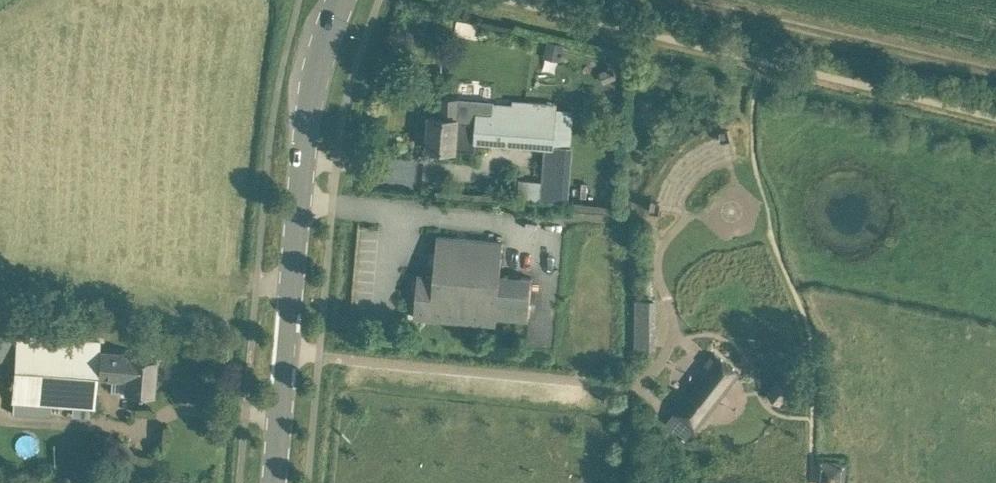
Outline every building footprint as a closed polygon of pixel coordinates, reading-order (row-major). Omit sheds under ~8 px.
[(426,117),(425,132),(429,133),(428,143),(428,145),(456,147),(476,149),(477,138),(487,139),(546,143),(571,145),(571,144),(574,113),(574,110),(557,108),(527,106),(528,99),(514,98),(513,105),(494,103),(494,99),(460,97),(438,95),(437,114),(430,113),(430,117),(426,117)] [(518,197),(568,201),(572,159),(545,156),(542,180),(520,178),(518,197)] [(414,315),(497,322),(497,314),(529,317),(533,276),(501,273),(504,240),(437,234),(433,274),(418,272),(414,315)] [(13,398),(12,412),(49,415),(50,401),(73,403),(90,404),(95,405),(97,376),(112,378),(114,353),(99,352),(100,341),(18,335),(16,361),(13,398)] [(674,411),(666,421),(688,437),(741,371),(714,350),(700,369),(704,372),(688,391),(685,389),(670,407),(674,411)] [(112,378),(111,385),(125,386),(125,391),(154,393),(156,357),(129,355),(129,354),(114,353),(112,378)] [(777,381),(768,391),(782,401),(790,390),(787,387),(791,381),(785,376),(780,383),(777,381)]
